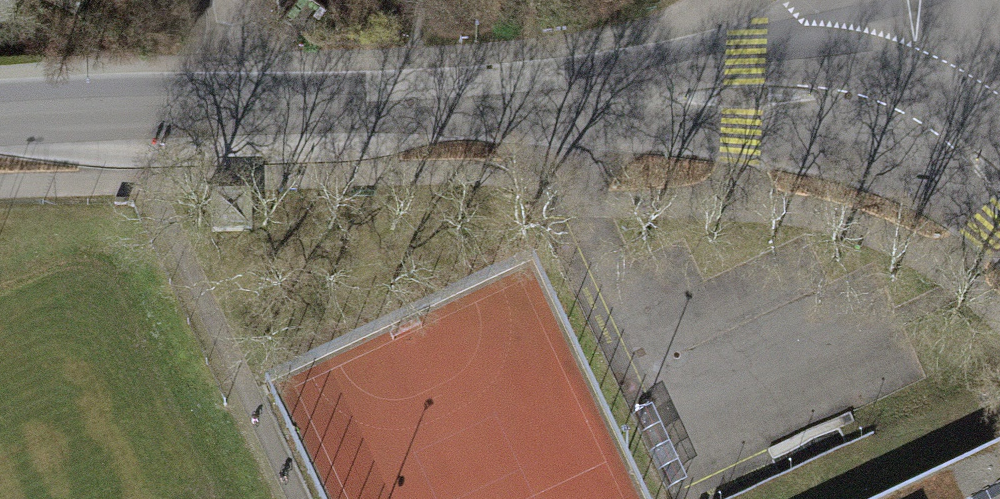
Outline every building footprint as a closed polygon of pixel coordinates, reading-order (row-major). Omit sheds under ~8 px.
[(901,498),(999,498),(999,460),(901,498)]
